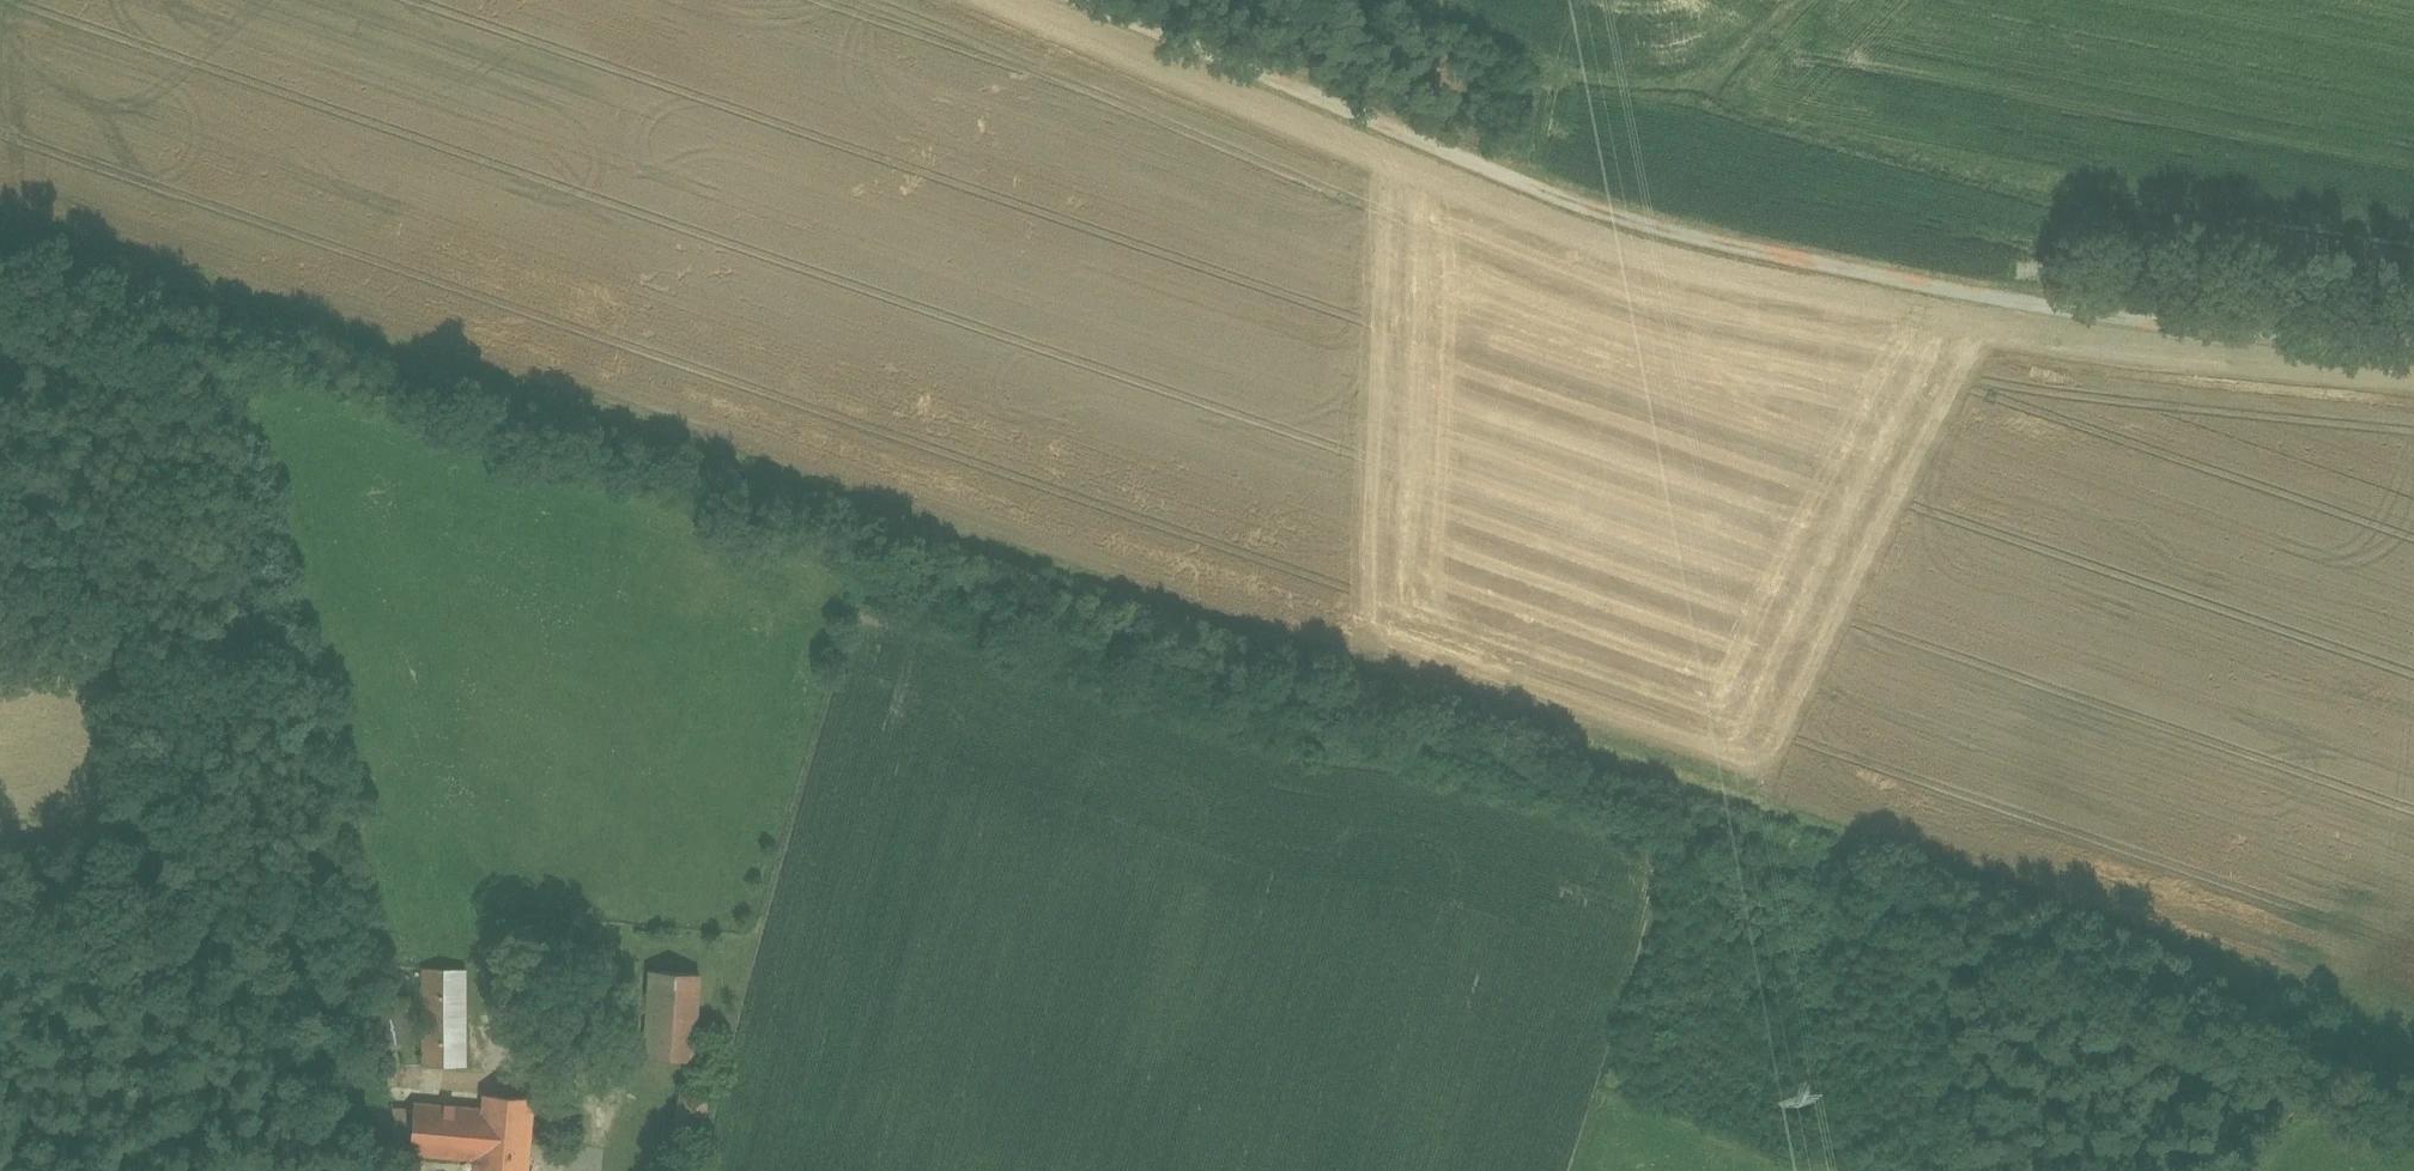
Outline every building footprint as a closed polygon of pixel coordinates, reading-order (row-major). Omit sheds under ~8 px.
[(467,1064),(467,966),(421,966),(421,1064),(467,1064)] [(695,1058),(697,971),(645,969),(643,1057),(695,1058)] [(404,1006),(389,1008),(393,1042),(409,1040),(404,1006)] [(679,1120),(710,1127),(716,1096),(686,1089),(679,1120)] [(477,1103),(404,1100),(401,1153),(466,1157),(465,1170),(529,1170),(533,1095),(478,1092),(477,1103)]
